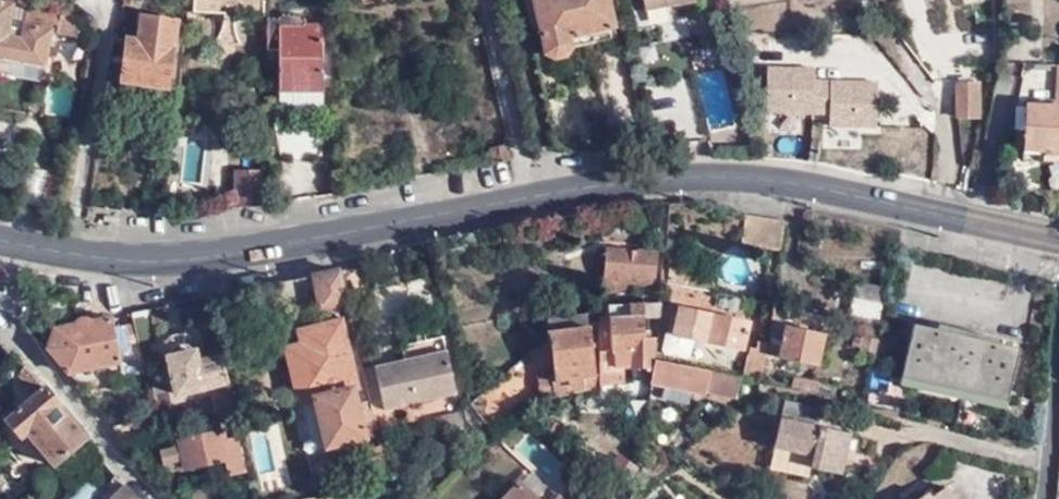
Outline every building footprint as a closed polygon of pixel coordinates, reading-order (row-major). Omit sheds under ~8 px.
[(46,67),(53,32),(75,36),(77,18),(68,11),(7,0),(0,0),(0,59),(46,67)] [(194,11),(262,18),(264,5),(251,3),(252,0),(195,0),(194,11)] [(544,53),(617,36),(609,0),(532,0),(544,53)] [(686,0),(642,0),(643,10),(687,3),(686,0)] [(711,19),(720,17),(717,2),(707,4),(711,19)] [(268,17),(268,49),(278,49),(278,105),(322,105),(321,24),(302,23),(301,14),(283,14),(283,17),(268,17)] [(110,91),(110,94),(178,105),(180,93),(167,90),(178,21),(140,15),(135,38),(126,36),(118,82),(111,81),(109,91),(110,91)] [(43,83),(46,67),(0,59),(0,75),(43,83)] [(1054,66),(1052,98),(1052,105),(1039,105),(1022,103),(1019,148),(1039,149),(1040,145),(1058,146),(1058,66),(1054,66)] [(829,126),(876,127),(877,83),(814,82),(814,69),(767,68),(766,113),(829,114),(829,126)] [(977,118),(976,84),(955,84),(956,119),(977,118)] [(1040,145),(1039,149),(1039,154),(1058,155),(1058,146),(1040,145)] [(238,174),(238,206),(260,205),(261,174),(238,174)] [(52,216),(64,218),(67,201),(56,199),(52,216)] [(738,242),(779,248),(783,219),(743,213),(738,242)] [(654,280),(657,251),(606,247),(603,297),(639,292),(639,280),(654,280)] [(711,288),(714,273),(665,264),(663,279),(711,288)] [(364,293),(358,265),(342,268),(348,296),(364,293)] [(348,296),(342,268),(280,281),(286,312),(318,306),(318,302),(348,296)] [(856,281),(849,320),(879,326),(887,287),(856,281)] [(80,319),(81,319),(74,292),(50,297),(55,325),(80,319)] [(349,303),(348,296),(318,302),(318,306),(319,308),(349,303)] [(600,313),(598,387),(621,381),(621,365),(629,364),(630,375),(651,374),(651,371),(653,355),(655,333),(643,333),(642,312),(660,312),(660,299),(606,301),(607,312),(600,313)] [(676,302),(671,331),(664,329),(660,346),(664,351),(684,355),(689,352),(692,336),(744,347),(750,317),(676,302)] [(161,352),(152,305),(133,308),(144,357),(161,352)] [(544,316),(553,379),(594,373),(585,310),(544,316)] [(121,363),(112,313),(81,319),(80,319),(55,325),(43,333),(45,349),(72,374),(121,363)] [(313,394),(354,384),(358,383),(343,316),(299,326),(302,343),(313,394)] [(763,353),(777,356),(783,325),(783,324),(770,321),(763,353)] [(914,321),(900,374),(1006,402),(1020,348),(914,321)] [(777,356),(814,363),(821,332),(783,324),(783,325),(777,356)] [(399,343),(402,359),(376,365),(384,408),(454,393),(441,335),(399,343)] [(877,357),(881,337),(865,335),(861,354),(877,357)] [(227,384),(221,356),(196,361),(193,345),(190,341),(182,337),(173,338),(167,345),(166,350),(174,395),(227,384)] [(315,403),(313,394),(302,343),(285,347),(298,407),(315,403)] [(654,356),(653,361),(708,370),(739,376),(739,373),(654,356)] [(4,416),(20,434),(25,431),(51,460),(85,432),(28,364),(25,361),(17,372),(33,390),(4,416)] [(653,361),(651,371),(651,374),(650,380),(661,383),(659,395),(686,401),(689,388),(734,398),(739,376),(708,370),(653,361)] [(125,377),(121,363),(72,374),(82,387),(125,377)] [(791,374),(788,386),(805,389),(808,378),(791,374)] [(1006,402),(900,374),(898,381),(1004,410),(1006,402)] [(808,378),(805,389),(826,394),(828,382),(808,378)] [(378,435),(370,399),(358,402),(354,384),(313,394),(315,403),(324,446),(378,435)] [(814,457),(813,465),(844,471),(851,431),(817,424),(821,405),(785,398),(776,450),(814,457)] [(458,413),(446,415),(449,427),(461,425),(458,413)] [(449,427),(446,415),(433,418),(435,430),(449,427)] [(156,446),(159,463),(175,460),(176,468),(229,459),(222,425),(218,426),(216,418),(197,423),(199,430),(173,435),(175,442),(156,446)] [(128,485),(114,498),(141,498),(128,485)] [(389,485),(373,488),(375,498),(392,498),(389,485)] [(521,485),(508,498),(536,498),(521,485)] [(918,498),(956,498),(947,486),(931,498),(927,492),(918,498)] [(42,490),(34,498),(51,498),(42,490)]
